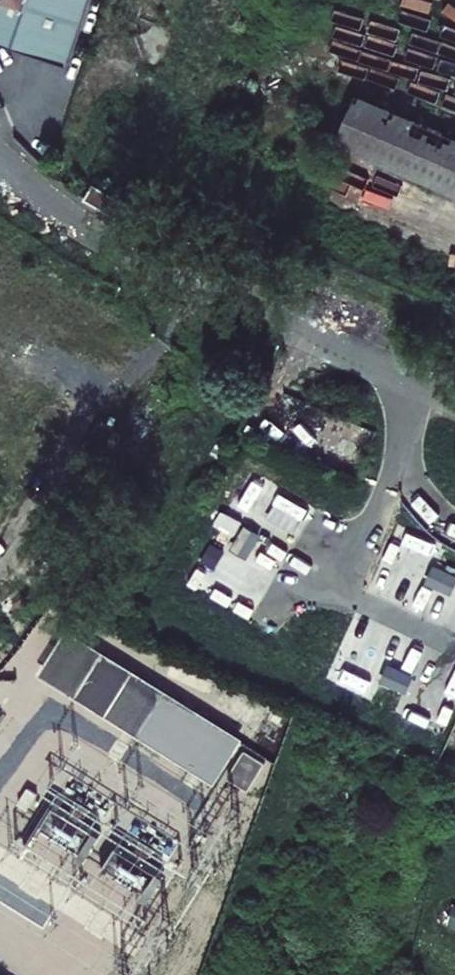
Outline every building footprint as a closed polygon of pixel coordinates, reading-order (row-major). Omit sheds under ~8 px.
[(67,64),(89,0),(0,0),(0,42),(67,64)] [(454,193),(454,132),(360,93),(338,145),(454,193)] [(247,524),(232,549),(250,559),(264,535),(247,524)] [(429,581),(454,592),(454,591),(454,572),(436,564),(429,581)] [(244,742),(66,637),(41,678),(219,784),(244,742)] [(390,663),(383,678),(410,691),(416,675),(390,663)]
